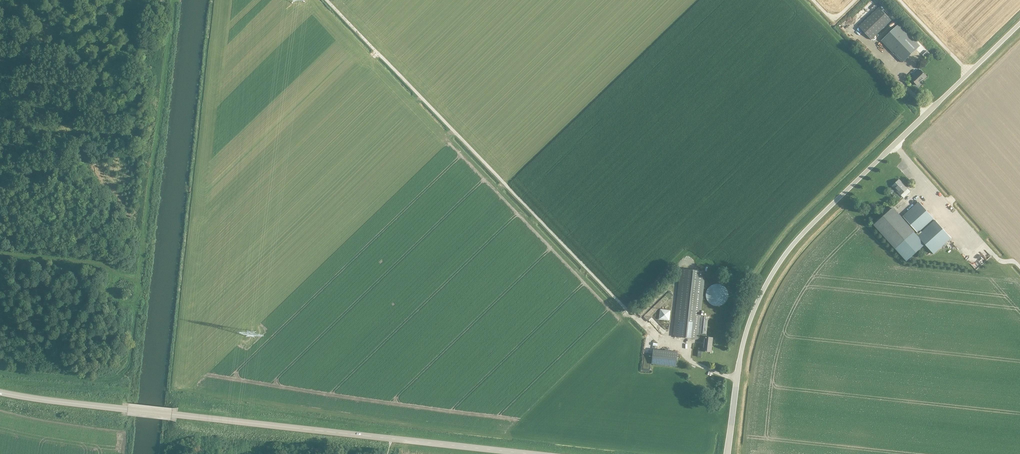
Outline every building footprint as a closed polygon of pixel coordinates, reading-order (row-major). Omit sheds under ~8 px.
[(871,40),(891,21),(879,8),(859,27),(871,40)] [(902,63),(920,46),(899,24),(881,41),(902,63)] [(917,86),(926,77),(920,70),(911,79),(917,86)] [(901,195),(907,189),(899,180),(892,186),(901,195)] [(903,199),(906,202),(913,195),(910,192),(903,199)] [(952,198),(947,202),(953,207),(957,203),(952,198)] [(903,220),(910,228),(912,226),(918,232),(919,233),(934,220),(919,202),(903,216),(905,218),(903,220)] [(892,208),(874,224),(898,251),(916,234),(910,228),(903,220),(892,208)] [(925,245),(934,254),(951,238),(934,220),(919,233),(917,235),(925,245)] [(925,245),(917,235),(919,233),(918,232),(916,234),(898,251),(907,261),(925,245)] [(971,268),(988,253),(983,246),(974,254),(971,252),(969,253),(966,249),(962,253),(960,251),(958,253),(971,268)] [(673,336),(697,339),(700,316),(705,271),(680,269),(673,336)] [(660,310),(659,319),(669,320),(670,311),(660,310)] [(697,339),(703,339),(703,337),(706,337),(708,317),(700,316),(697,339)] [(702,348),(702,351),(711,352),(712,338),(706,337),(703,337),(703,339),(702,348)] [(676,366),(677,352),(653,350),(651,364),(676,366)]
